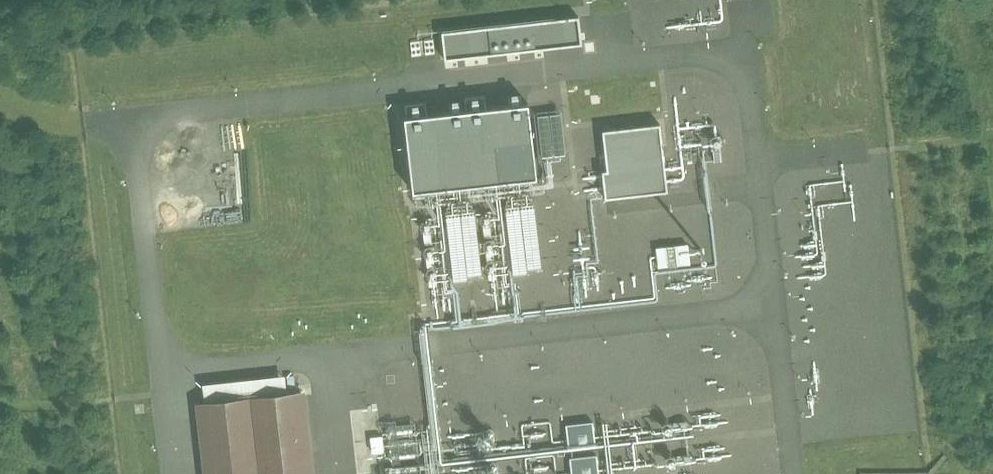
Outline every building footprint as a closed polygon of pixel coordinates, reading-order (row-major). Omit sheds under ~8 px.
[(583,16),(447,30),(450,56),(586,42),(583,16)] [(489,95),(471,97),(472,111),(491,109),(489,95)] [(428,103),(410,105),(411,118),(430,116),(428,103)] [(430,116),(411,118),(419,190),(544,177),(536,104),(491,109),(472,111),(430,116)] [(664,124),(608,131),(613,169),(607,170),(610,196),(672,189),(664,124)] [(442,276),(473,274),(470,211),(439,212),(442,276)] [(687,243),(651,246),(653,267),(688,264),(687,243)] [(261,473),(312,473),(303,390),(252,395),(261,473)] [(252,395),(202,401),(210,473),(261,473),(252,395)] [(382,451),(393,450),(393,454),(399,454),(398,437),(409,436),(409,423),(381,425),(382,451)] [(595,424),(570,427),(572,450),(597,447),(595,424)] [(378,434),(366,436),(368,454),(381,452),(378,434)] [(573,459),(574,473),(600,473),(598,457),(573,459)]
